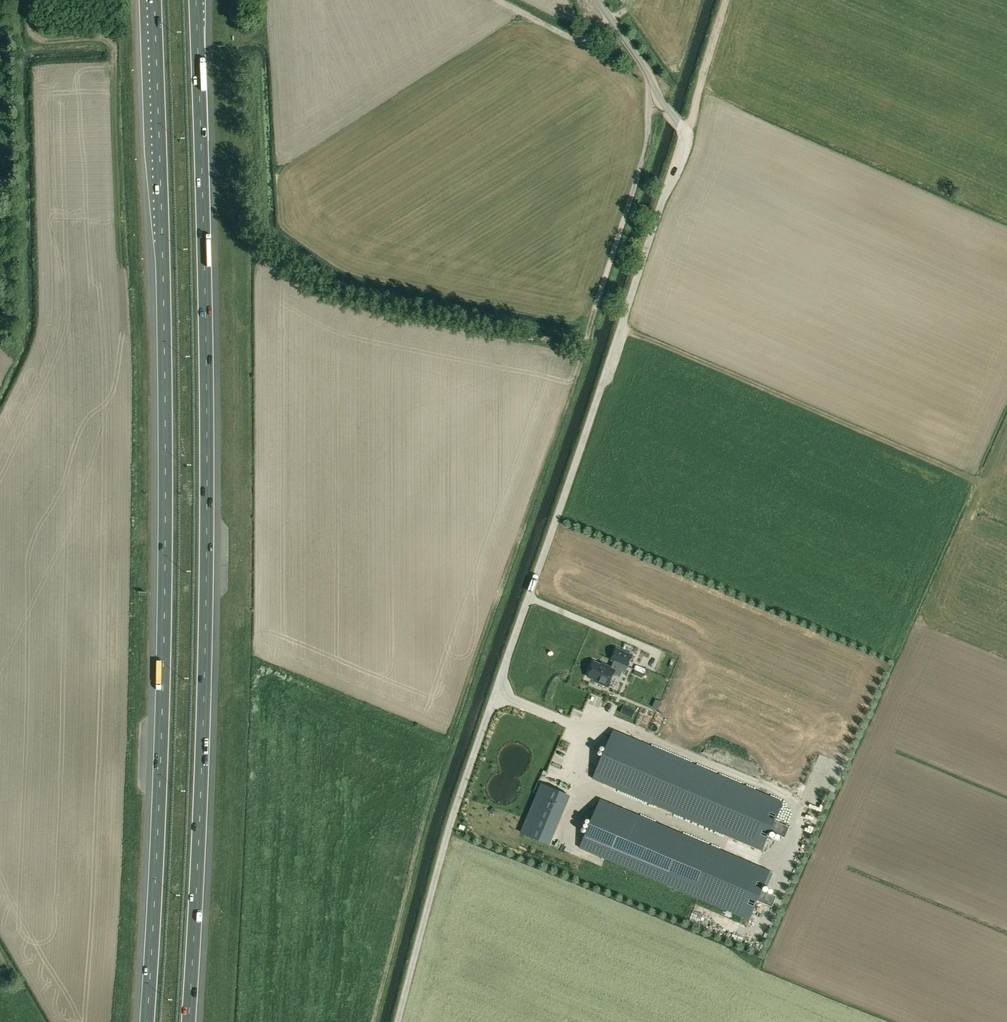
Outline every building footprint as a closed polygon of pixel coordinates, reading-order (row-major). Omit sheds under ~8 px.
[(625,673),(632,655),(615,648),(610,660),(614,662),(611,668),(601,663),(601,665),(594,662),(587,677),(594,680),(594,681),(608,687),(613,675),(619,677),(622,671),(625,673)] [(635,671),(644,674),(646,670),(637,666),(635,671)] [(658,709),(661,702),(655,699),(652,707),(658,709)] [(783,802),(614,730),(593,779),(763,850),(771,831),(786,837),(790,827),(775,821),(783,802)] [(541,782),(521,831),(547,842),(567,793),(541,782)] [(750,919),(758,900),(773,907),(777,897),(762,890),(770,871),(601,799),(580,847),(750,919)]
